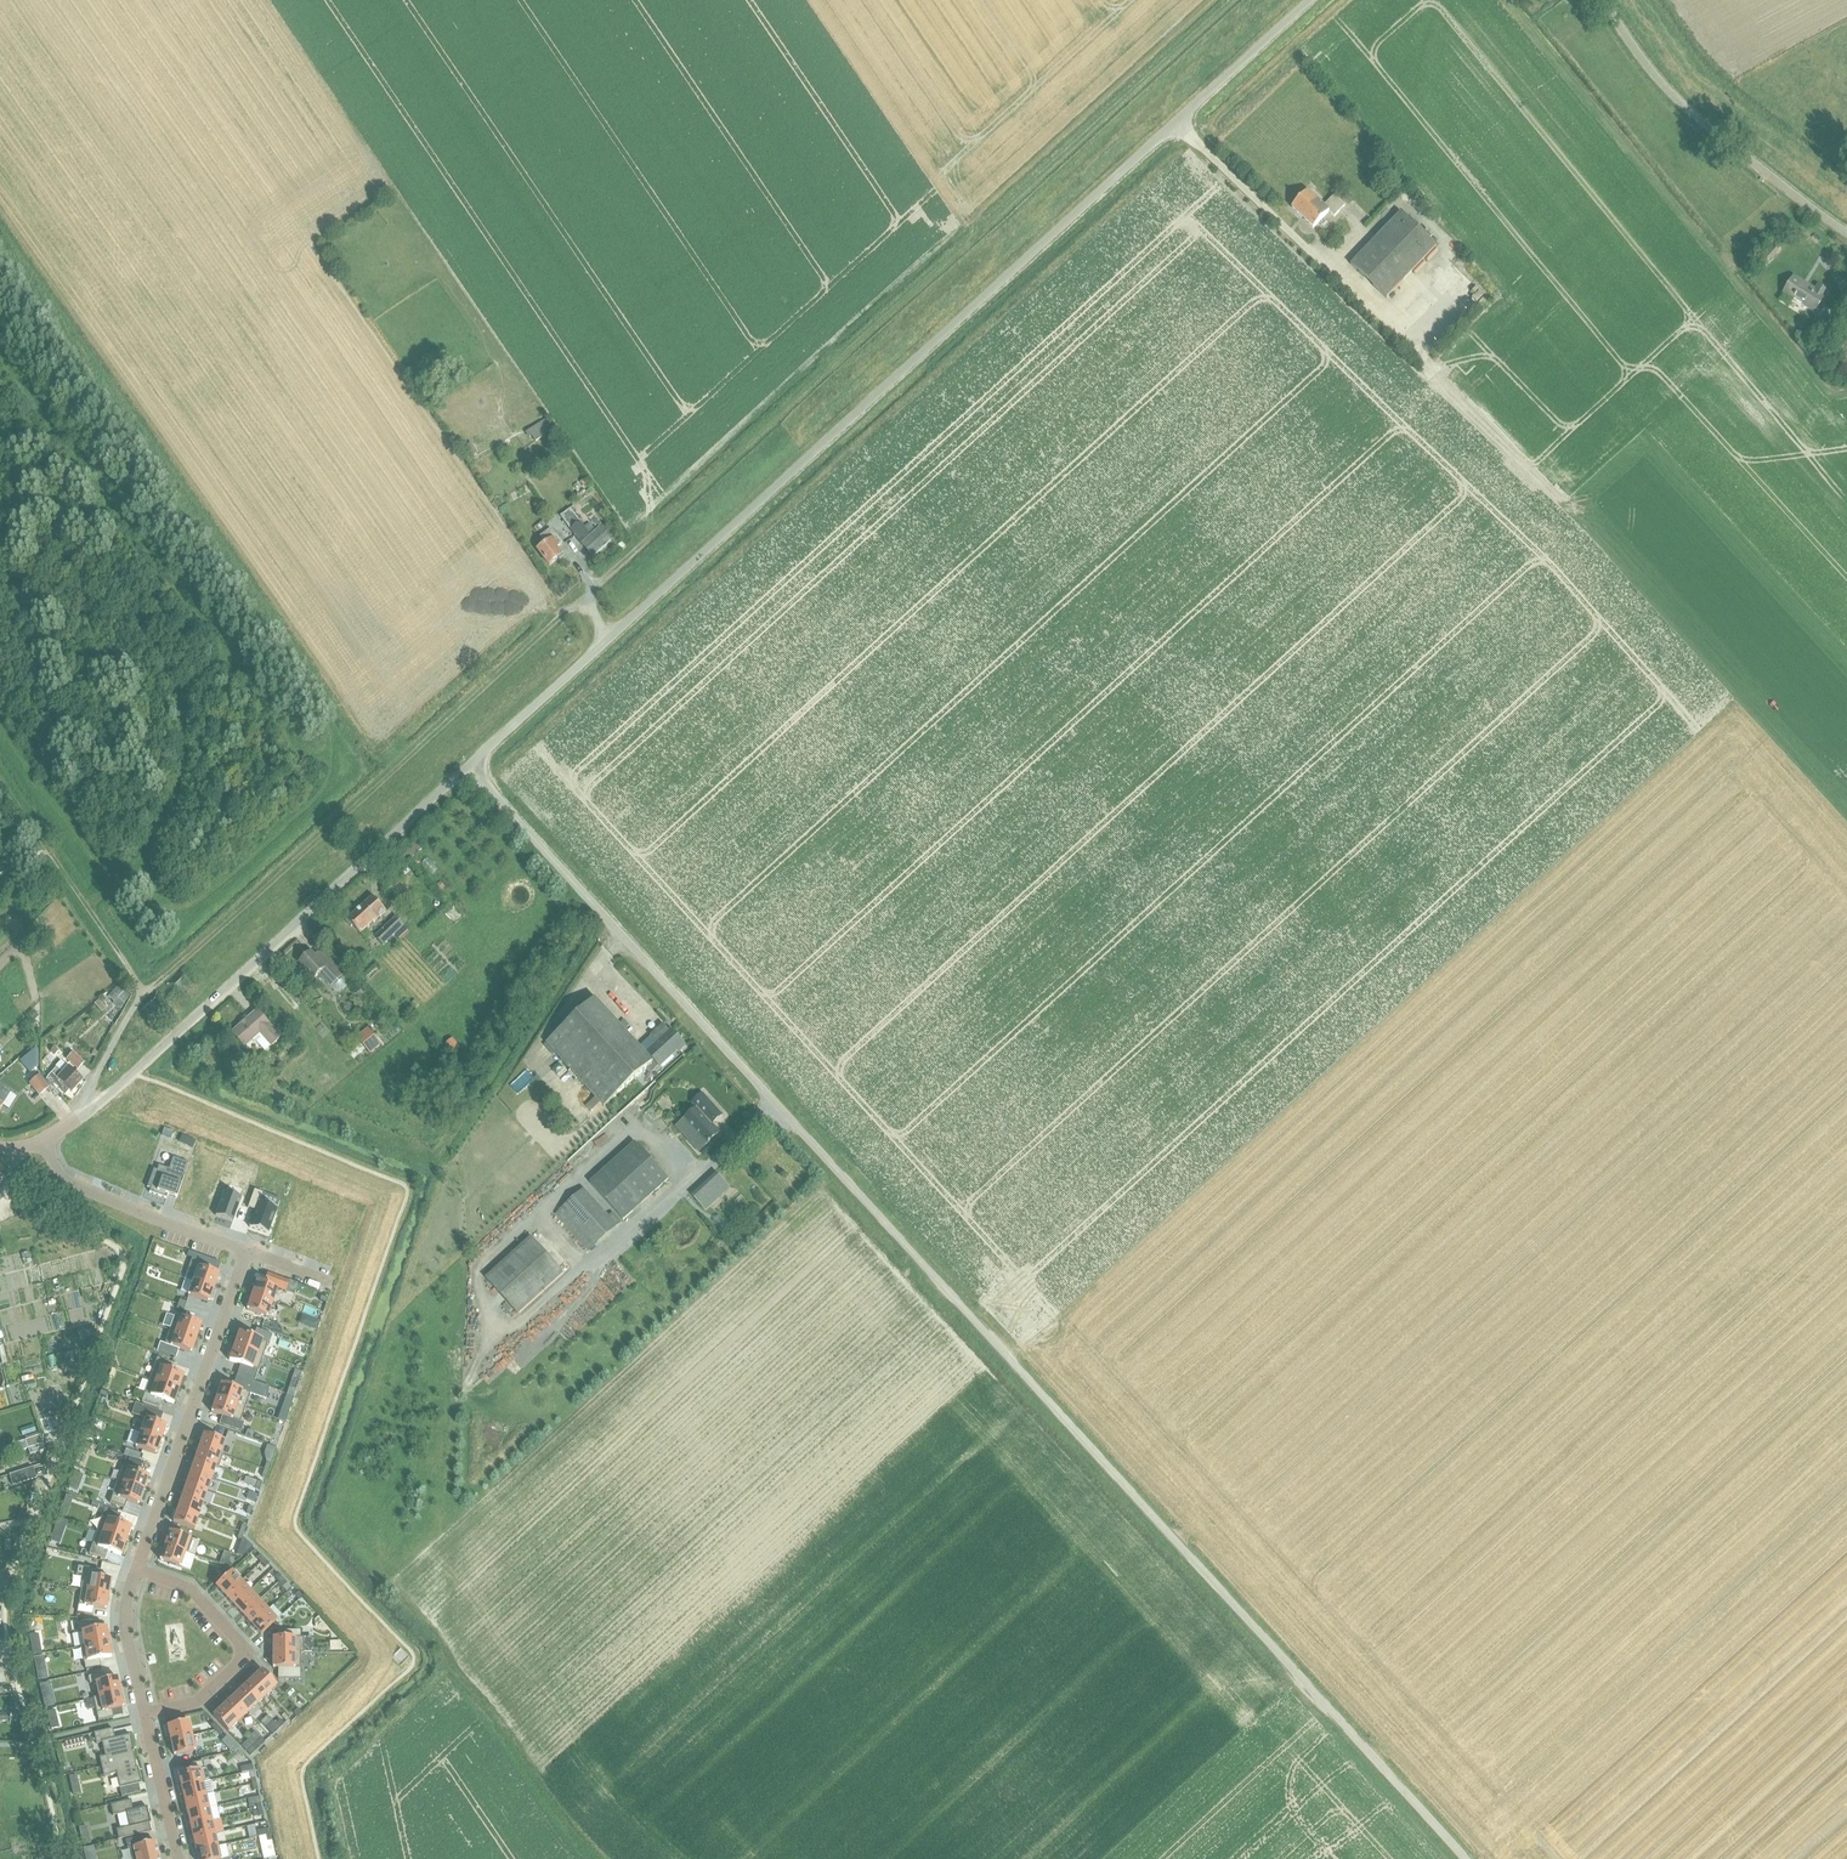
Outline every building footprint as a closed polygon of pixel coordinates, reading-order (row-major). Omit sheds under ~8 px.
[(1324,206),(1307,191),(1291,207),(1313,228),(1329,212),(1334,217),(1344,206),(1334,195),(1324,206)] [(1386,298),(1436,246),(1400,212),(1351,263),(1386,298)] [(1774,247),(1760,263),(1763,266),(1778,250),(1774,247)] [(1812,311),(1825,291),(1815,285),(1813,289),(1791,275),(1781,292),(1812,311)] [(547,419),(529,430),(536,441),(553,429),(547,419)] [(581,483),(585,489),(589,485),(586,480),(581,483)] [(580,542),(589,535),(570,509),(561,516),(580,542)] [(601,509),(596,513),(602,521),(607,517),(601,509)] [(592,514),(587,518),(598,531),(601,528),(603,526),(592,514)] [(593,557),(610,543),(612,541),(601,528),(598,531),(582,544),(593,557)] [(556,548),(563,544),(552,529),(541,537),(547,545),(538,551),(550,566),(562,556),(556,548)] [(385,911),(381,906),(373,897),(346,921),(351,926),(352,925),(360,934),(385,911)] [(395,917),(374,937),(382,945),(395,934),(400,939),(409,931),(403,925),(395,917)] [(323,974),(321,975),(331,986),(343,975),(324,954),(318,959),(312,953),(300,964),(314,979),(321,972),(323,974)] [(377,986),(389,981),(386,975),(374,981),(377,986)] [(119,986),(109,997),(114,1002),(113,1003),(119,1010),(125,1004),(124,1004),(131,997),(125,991),(124,992),(119,986)] [(155,998),(145,1007),(151,1014),(161,1005),(155,998)] [(594,999),(545,1043),(595,1098),(585,1107),(590,1112),(600,1104),(602,1107),(651,1063),(594,999)] [(33,1009),(28,1014),(33,1020),(39,1015),(33,1009)] [(279,1037),(268,1024),(269,1024),(255,1009),(230,1032),(243,1047),(251,1040),(255,1043),(256,1042),(264,1051),(269,1046),(279,1037)] [(652,1036),(640,1047),(646,1053),(658,1066),(659,1064),(663,1068),(674,1058),(671,1054),(675,1050),(678,1052),(684,1047),(671,1031),(670,1032),(663,1025),(651,1036),(652,1036)] [(368,1029),(357,1038),(370,1054),(381,1045),(368,1029)] [(451,1038),(444,1045),(452,1054),(460,1048),(451,1038)] [(54,1046),(50,1050),(54,1055),(58,1050),(54,1046)] [(35,1049),(19,1062),(29,1073),(36,1067),(35,1049)] [(73,1052),(66,1060),(77,1070),(84,1063),(73,1052)] [(56,1068),(46,1079),(64,1096),(69,1090),(71,1092),(82,1080),(68,1067),(62,1061),(56,1068)] [(38,1076),(31,1082),(29,1084),(39,1095),(48,1088),(38,1076)] [(10,1092),(0,1086),(0,1108),(10,1092)] [(696,1109),(683,1121),(697,1138),(691,1143),(699,1152),(720,1133),(712,1124),(722,1115),(703,1095),(693,1104),(696,1109)] [(590,1183),(610,1205),(623,1220),(668,1179),(635,1142),(590,1183)] [(153,1169),(147,1188),(150,1189),(149,1192),(166,1198),(167,1195),(177,1198),(188,1163),(172,1158),(168,1169),(158,1166),(157,1170),(153,1169)] [(720,1172),(693,1195),(706,1210),(732,1187),(720,1172)] [(555,1214),(590,1252),(623,1222),(613,1211),(611,1214),(586,1186),(555,1214)] [(254,1190),(247,1208),(255,1211),(249,1227),(268,1234),(277,1209),(259,1202),(262,1193),(254,1190)] [(224,1192),(215,1216),(232,1222),(241,1198),(224,1192)] [(518,1314),(563,1274),(531,1237),(486,1278),(518,1314)] [(28,1251),(21,1253),(24,1264),(31,1261),(28,1251)] [(188,1251),(187,1256),(191,1258),(189,1264),(194,1266),(195,1261),(200,1263),(203,1256),(188,1251)] [(197,1267),(193,1281),(213,1289),(218,1274),(197,1267)] [(267,1273),(263,1284),(277,1289),(285,1292),(289,1281),(267,1273)] [(193,1281),(188,1296),(208,1303),(213,1289),(193,1281)] [(256,1282),(251,1296),(265,1301),(272,1303),(277,1289),(263,1284),(256,1282)] [(138,1283),(136,1290),(142,1292),(145,1285),(138,1283)] [(251,1296),(246,1311),(267,1318),(272,1303),(265,1301),(251,1296)] [(175,1316),(170,1330),(196,1339),(201,1325),(180,1318),(175,1316)] [(307,1326),(316,1329),(319,1320),(310,1317),(309,1320),(307,1326)] [(159,1343),(157,1351),(176,1358),(178,1349),(191,1353),(196,1339),(170,1330),(165,1344),(159,1343)] [(238,1333),(234,1347),(248,1352),(263,1357),(268,1343),(269,1344),(272,1336),(255,1330),(253,1338),(238,1333)] [(234,1347),(229,1362),(240,1366),(236,1377),(254,1383),(258,1372),(263,1357),(248,1352),(234,1347)] [(157,1358),(149,1380),(178,1390),(183,1375),(169,1370),(172,1363),(157,1358)] [(294,1370),(286,1393),(293,1396),(301,1372),(294,1370)] [(221,1384),(216,1399),(232,1404),(245,1409),(250,1394),(265,1399),(269,1388),(254,1383),(236,1377),(232,1388),(221,1384)] [(144,1394),(141,1402),(158,1408),(161,1400),(174,1404),(178,1390),(149,1380),(144,1394)] [(286,1393),(277,1419),(285,1421),(293,1396),(286,1393)] [(216,1399),(211,1413),(221,1417),(219,1425),(240,1432),(243,1423),(240,1423),(245,1409),(232,1404),(216,1399)] [(136,1403),(132,1414),(141,1417),(145,1407),(136,1403)] [(145,1419),(140,1433),(161,1440),(166,1426),(145,1419)] [(140,1433),(135,1447),(156,1455),(161,1440),(140,1433)] [(17,1442),(20,1451),(28,1449),(29,1454),(44,1449),(40,1435),(17,1442)] [(203,1435),(199,1447),(220,1455),(220,1454),(224,1442),(203,1435)] [(199,1447),(195,1460),(215,1467),(215,1468),(218,1469),(223,1455),(220,1454),(220,1455),(199,1447)] [(126,1449),(124,1455),(138,1460),(140,1454),(126,1449)] [(195,1460),(190,1472),(211,1479),(215,1468),(215,1467),(195,1460)] [(32,1467),(8,1475),(12,1486),(36,1478),(32,1467)] [(122,1467),(117,1482),(143,1491),(148,1476),(122,1467)] [(190,1472),(186,1485),(207,1492),(211,1479),(190,1472)] [(117,1482),(109,1503),(124,1508),(127,1501),(138,1505),(143,1491),(117,1482)] [(186,1485),(181,1497),(202,1504),(207,1492),(186,1485)] [(248,1492),(246,1499),(254,1502),(256,1495),(248,1492)] [(66,1496),(59,1514),(66,1516),(72,1498),(66,1496)] [(181,1497),(177,1510),(198,1517),(202,1504),(181,1497)] [(102,1517),(97,1531),(126,1541),(131,1527),(117,1522),(120,1515),(104,1509),(102,1517)] [(177,1510),(173,1522),(194,1530),(198,1517),(177,1510)] [(57,1518),(49,1540),(59,1544),(67,1521),(57,1518)] [(92,1546),(89,1554),(105,1559),(107,1551),(121,1556),(126,1541),(97,1531),(92,1546)] [(169,1531),(164,1546),(185,1553),(194,1556),(199,1542),(190,1539),(169,1531)] [(164,1546),(159,1560),(169,1563),(168,1564),(175,1567),(176,1566),(180,1567),(185,1553),(164,1546)] [(223,1552),(219,1565),(223,1566),(224,1566),(227,1570),(232,1566),(228,1562),(230,1555),(223,1552)] [(260,1555),(256,1558),(260,1563),(264,1559),(260,1555)] [(264,1559),(260,1563),(265,1568),(269,1564),(264,1559)] [(77,1566),(76,1575),(83,1576),(80,1592),(108,1597),(111,1580),(99,1578),(100,1570),(77,1566)] [(223,1566),(218,1570),(222,1575),(227,1570),(224,1566),(223,1566)] [(218,1584),(215,1586),(224,1596),(240,1581),(231,1571),(218,1584)] [(278,1574),(274,1577),(278,1582),(282,1579),(281,1578),(280,1576),(278,1574)] [(282,1579),(278,1582),(283,1587),(286,1583),(282,1579)] [(240,1581),(224,1596),(233,1606),(249,1591),(240,1581)] [(249,1591),(233,1606),(241,1614),(242,1616),(258,1601),(249,1591)] [(80,1592),(77,1612),(92,1615),(94,1608),(106,1610),(108,1597),(80,1592)] [(298,1592),(294,1595),(299,1600),(302,1596),(298,1592)] [(258,1601),(242,1616),(251,1625),(267,1610),(258,1601)] [(267,1610),(251,1625),(257,1632),(260,1635),(282,1615),(272,1605),(267,1610)] [(93,1622),(77,1625),(78,1633),(81,1632),(84,1647),(109,1642),(106,1627),(94,1629),(93,1622)] [(277,1638),(272,1638),(272,1653),(303,1653),(303,1638),(300,1638),(300,1630),(277,1630),(277,1638)] [(330,1651),(341,1650),(341,1641),(330,1642),(330,1651)] [(84,1647),(81,1647),(84,1662),(85,1669),(101,1667),(99,1659),(111,1657),(109,1642),(84,1647)] [(39,1646),(31,1648),(32,1655),(41,1653),(39,1646)] [(404,1647),(396,1653),(403,1661),(411,1655),(404,1647)] [(303,1653),(272,1653),(272,1668),(277,1668),(277,1679),(300,1679),(300,1654),(303,1654),(303,1653)] [(261,1670),(251,1679),(266,1695),(276,1686),(261,1670)] [(45,1671),(36,1673),(38,1680),(47,1679),(45,1671)] [(103,1673),(88,1677),(90,1684),(95,1683),(99,1697),(120,1692),(117,1678),(105,1680),(103,1673)] [(251,1679),(242,1688),(257,1704),(266,1695),(251,1679)] [(38,1685),(40,1692),(51,1689),(49,1682),(38,1685)] [(238,1692),(232,1697),(247,1713),(257,1704),(242,1688),(238,1692)] [(99,1697),(93,1698),(98,1721),(113,1717),(112,1710),(124,1707),(120,1692),(99,1697)] [(232,1697),(223,1706),(238,1722),(247,1713),(232,1697)] [(223,1706),(213,1716),(228,1732),(238,1722),(223,1706)] [(297,1708),(293,1713),(296,1717),(301,1712),(297,1708)] [(54,1711),(46,1713),(48,1720),(56,1718),(54,1711)] [(173,1725),(167,1726),(170,1741),(192,1736),(191,1733),(188,1721),(183,1722),(183,1721),(176,1722),(177,1724),(173,1725)] [(272,1721),(265,1728),(272,1735),(279,1728),(275,1724),(272,1721)] [(214,1722),(210,1726),(215,1731),(218,1727),(214,1722)] [(218,1727),(215,1731),(219,1735),(223,1732),(218,1727)] [(112,1729),(93,1733),(96,1744),(101,1743),(105,1756),(99,1758),(101,1767),(134,1760),(133,1752),(134,1751),(130,1735),(115,1739),(112,1729)] [(192,1736),(170,1741),(173,1756),(180,1754),(195,1751),(192,1736)] [(83,1737),(65,1741),(67,1748),(85,1743),(83,1737)] [(232,1742),(226,1747),(231,1752),(240,1750),(232,1742)] [(256,1742),(246,1751),(247,1753),(250,1755),(260,1746),(256,1742)] [(134,1760),(101,1767),(103,1777),(116,1774),(119,1789),(119,1788),(138,1784),(141,1783),(138,1767),(136,1767),(134,1760)] [(188,1772),(178,1774),(181,1788),(202,1783),(209,1781),(206,1769),(204,1769),(202,1761),(187,1765),(188,1772)] [(252,1765),(240,1768),(241,1774),(249,1772),(253,1771),(252,1766),(252,1765)] [(76,1775),(69,1777),(70,1785),(78,1783),(76,1775)] [(202,1783),(181,1788),(184,1801),(205,1796),(202,1783)] [(205,1796),(184,1801),(187,1813),(208,1808),(205,1796)] [(130,1800),(110,1805),(112,1816),(125,1813),(128,1826),(116,1829),(118,1839),(151,1832),(149,1823),(150,1823),(147,1807),(133,1810),(130,1800)] [(208,1808),(187,1813),(190,1826),(211,1821),(208,1808)] [(211,1821),(190,1826),(192,1838),(214,1834),(211,1821)] [(256,1822),(249,1824),(251,1832),(258,1830),(256,1822)] [(269,1829),(257,1831),(258,1837),(266,1835),(270,1834),(269,1829)] [(214,1834),(192,1838),(196,1851),(217,1846),(214,1834)] [(88,1836),(80,1837),(82,1846),(90,1844),(88,1836)] [(127,1849),(129,1848),(132,1858),(144,1858),(158,1856),(155,1842),(143,1844),(141,1837),(125,1840),(127,1849)] [(82,1849),(82,1851),(84,1858),(85,1858),(95,1857),(93,1846),(82,1849)] [(196,1851),(197,1858),(220,1858),(217,1846),(196,1851)]
